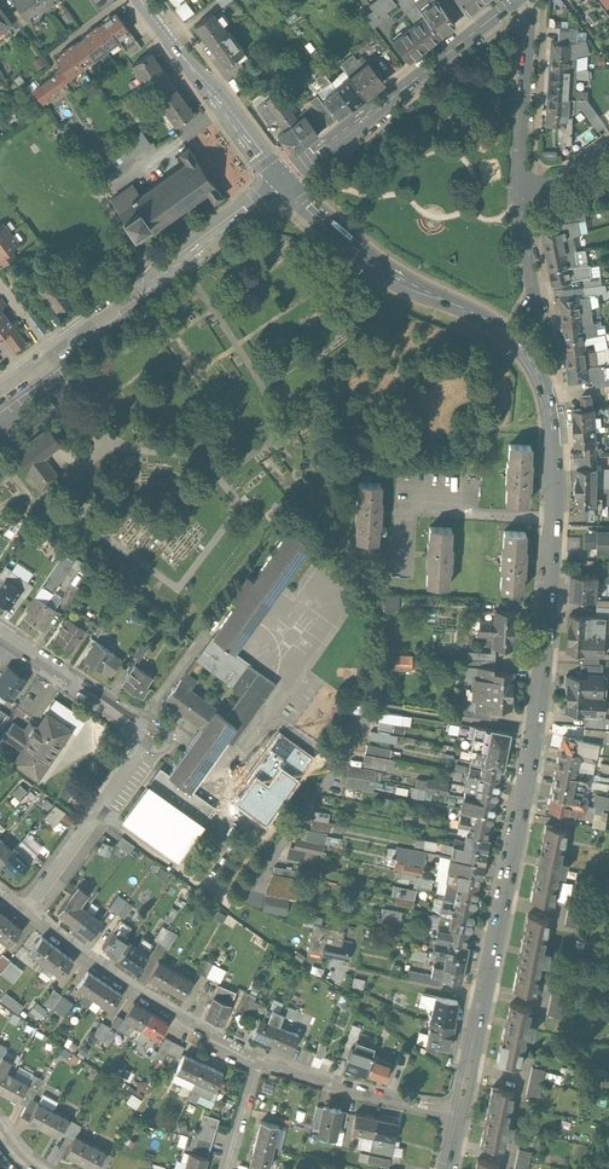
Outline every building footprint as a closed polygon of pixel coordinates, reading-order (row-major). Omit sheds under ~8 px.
[(40,0),(12,0),(26,19),(43,6),(44,6),(40,0)] [(369,4),(382,21),(389,16),(385,11),(398,1),(404,10),(407,8),(409,11),(416,5),(414,2),(413,0),(375,0),(369,4)] [(437,0),(417,0),(414,2),(416,5),(424,16),(440,37),(455,24),(437,0)] [(468,15),(486,0),(455,0),(468,15)] [(186,1),(174,9),(183,21),(194,13),(186,1)] [(416,5),(409,11),(411,13),(415,13),(420,19),(424,16),(416,5)] [(10,24),(6,18),(0,10),(0,31),(10,24)] [(128,31),(115,12),(110,16),(109,16),(102,21),(103,21),(117,39),(128,31)] [(211,12),(193,25),(208,45),(225,32),(211,12)] [(379,23),(372,12),(365,17),(373,28),(379,23)] [(21,26),(12,14),(6,18),(10,24),(15,31),(21,26)] [(420,19),(393,41),(393,40),(392,41),(409,62),(440,37),(424,16),(420,19)] [(117,39),(103,21),(94,28),(92,28),(90,29),(106,50),(118,41),(117,39)] [(576,29),(560,28),(559,42),(552,41),(551,56),(577,57),(579,32),(576,29)] [(106,50),(90,29),(88,30),(88,32),(89,32),(79,39),(94,59),(106,50)] [(141,47),(128,31),(117,39),(118,41),(128,55),(141,47)] [(225,32),(208,45),(223,66),(224,65),(235,57),(242,52),(227,31),(225,32)] [(94,59),(79,39),(70,46),(69,46),(68,46),(66,47),(82,68),(94,59)] [(82,68),(66,47),(64,48),(64,50),(55,57),(61,66),(70,77),(82,68)] [(162,70),(148,52),(131,64),(157,100),(174,88),(161,71),(162,70)] [(355,63),(350,56),(339,65),(350,78),(360,69),(355,63)] [(577,57),(551,56),(551,70),(571,71),(576,71),(577,57)] [(235,57),(224,65),(228,71),(239,62),(235,57)] [(363,57),(355,63),(360,69),(350,78),(349,78),(364,98),(383,82),(363,57)] [(239,62),(228,71),(233,77),(244,69),(239,62)] [(60,70),(32,90),(41,103),(59,90),(59,91),(68,85),(65,81),(70,77),(61,66),(59,67),(59,69),(60,70)] [(330,66),(323,71),(330,81),(337,75),(330,66)] [(571,71),(551,70),(550,84),(570,85),(571,71)] [(330,81),(323,71),(317,77),(324,86),(330,81)] [(349,78),(336,88),(351,108),(364,98),(349,78)] [(570,85),(550,84),(549,98),(569,99),(570,85)] [(157,100),(154,102),(160,111),(164,108),(176,125),(193,113),(174,88),(157,100)] [(351,108),(336,88),(323,99),(338,119),(351,108)] [(266,91),(252,101),(257,107),(270,97),(266,91)] [(276,105),(270,97),(257,107),(266,119),(272,115),(284,132),(277,137),(288,151),(294,152),(304,144),(290,126),(279,110),(276,105)] [(569,99),(549,98),(548,112),(568,113),(569,99)] [(283,99),(276,105),(279,110),(286,104),(283,99)] [(318,134),(304,117),(302,118),(297,122),(295,120),(297,119),(286,104),(279,110),(304,144),(318,134)] [(319,113),(312,104),(299,114),(302,118),(304,117),(318,134),(328,126),(319,113)] [(336,121),(326,108),(319,113),(328,126),(336,121)] [(568,113),(548,112),(547,126),(560,126),(559,143),(572,144),(573,114),(568,113)] [(140,132),(117,149),(125,162),(149,145),(140,132)] [(186,162),(140,195),(132,184),(119,194),(117,192),(111,196),(113,198),(111,200),(140,240),(207,192),(214,202),(223,195),(188,146),(179,152),(186,162)] [(584,212),(563,217),(565,224),(577,221),(585,220),(584,212)] [(565,224),(541,229),(544,243),(564,239),(573,237),(580,235),(577,221),(565,224)] [(10,234),(2,223),(0,224),(0,242),(10,234)] [(0,242),(0,259),(10,252),(19,245),(10,234),(0,242)] [(580,235),(573,237),(576,251),(586,249),(583,234),(580,235)] [(564,239),(544,243),(547,257),(567,253),(564,239)] [(0,259),(0,263),(3,266),(14,258),(10,252),(0,259)] [(567,253),(547,257),(550,271),(569,267),(567,253)] [(569,267),(550,271),(552,285),(583,279),(592,277),(590,264),(569,267)] [(72,301),(53,274),(35,287),(43,298),(45,297),(57,313),(72,301)] [(592,277),(583,279),(584,287),(597,285),(602,285),(601,275),(592,277)] [(584,287),(585,295),(598,293),(597,285),(584,287)] [(580,296),(560,298),(562,313),(582,310),(580,296)] [(54,317),(46,306),(41,310),(49,321),(54,317)] [(582,310),(562,313),(563,327),(583,324),(582,310)] [(0,321),(0,338),(4,336),(14,328),(20,324),(17,319),(11,323),(6,316),(0,321)] [(583,324),(563,327),(565,341),(585,338),(596,336),(595,323),(583,324)] [(14,328),(4,336),(8,341),(18,333),(14,328)] [(18,333),(8,341),(11,346),(22,338),(18,333)] [(22,338),(11,346),(16,351),(26,343),(22,338)] [(585,338),(565,341),(566,355),(587,352),(585,338)] [(587,352),(566,355),(568,369),(588,366),(587,352)] [(588,366),(568,369),(570,383),(595,380),(605,379),(605,378),(603,364),(588,366)] [(605,378),(605,379),(595,380),(596,387),(605,386),(608,385),(608,377),(605,378)] [(590,395),(581,396),(583,409),(592,408),(590,395)] [(572,410),(574,428),(595,426),(595,425),(608,424),(608,408),(608,406),(592,408),(583,409),(572,410)] [(595,426),(574,428),(576,446),(586,445),(595,444),(596,444),(595,426)] [(48,427),(14,454),(42,490),(59,476),(44,457),(47,455),(61,444),(48,427)] [(530,445),(509,444),(508,462),(507,462),(506,484),(507,484),(506,502),(527,503),(528,487),(529,487),(531,461),(529,461),(530,445)] [(595,444),(586,445),(586,457),(595,457),(595,444)] [(595,457),(586,457),(586,469),(596,469),(595,457)] [(586,469),(577,468),(576,487),(597,487),(597,469),(586,469)] [(380,483),(359,482),(358,500),(357,500),(355,522),(357,522),(356,540),(377,541),(378,525),(379,525),(380,499),(379,499),(380,483)] [(597,487),(576,487),(576,505),(585,505),(595,505),(596,505),(597,488),(597,487)] [(595,505),(585,505),(585,518),(594,518),(595,505)] [(451,528),(430,527),(429,542),(427,542),(426,568),(427,569),(426,584),(447,586),(448,568),(450,568),(451,546),(450,546),(451,528)] [(291,529),(213,637),(234,652),(312,544),(291,529)] [(525,532),(504,531),(503,549),(502,549),(500,571),(501,571),(500,589),(521,590),(522,574),(523,574),(525,548),(524,548),(525,532)] [(598,535),(586,535),(585,547),(598,547),(597,552),(608,553),(608,533),(598,532),(598,535)] [(61,557),(42,585),(53,593),(73,565),(61,557)] [(0,587),(0,601),(10,607),(22,589),(17,585),(22,578),(11,570),(0,587)] [(597,575),(572,574),(570,598),(596,599),(597,575)] [(56,610),(35,596),(29,604),(32,607),(25,617),(43,629),(56,610)] [(517,612),(495,611),(494,622),(494,629),(514,630),(515,622),(516,622),(517,612)] [(68,617),(54,638),(72,649),(85,629),(83,628),(87,623),(77,616),(73,621),(68,617)] [(606,618),(570,616),(569,626),(572,626),(571,633),(605,635),(606,618)] [(494,622),(479,621),(479,628),(494,629),(494,622)] [(494,629),(479,628),(479,635),(494,636),(494,629)] [(514,630),(494,629),(494,636),(493,647),(514,648),(515,638),(514,638),(514,630)] [(605,635),(571,633),(571,641),(569,641),(568,651),(584,652),(599,653),(604,653),(605,635)] [(113,636),(106,640),(113,649),(119,644),(113,636)] [(234,652),(213,637),(197,660),(233,686),(248,665),(250,663),(234,652)] [(96,641),(85,658),(102,669),(113,652),(96,641)] [(495,653),(467,651),(467,658),(495,660),(495,653)] [(412,669),(413,653),(389,652),(388,669),(412,669)] [(599,653),(584,652),(583,664),(598,664),(599,653)] [(495,660),(467,658),(466,666),(494,667),(495,660)] [(583,664),(581,664),(581,673),(602,674),(603,665),(598,664),(583,664)] [(135,665),(123,684),(139,696),(152,677),(135,665)] [(248,665),(233,686),(243,692),(242,694),(259,706),(275,683),(248,665)] [(8,666),(0,678),(0,691),(12,699),(26,679),(8,666)] [(513,673),(491,671),(491,682),(490,689),(511,691),(511,683),(513,683),(513,673)] [(581,673),(576,673),(576,676),(565,675),(565,686),(566,686),(566,694),(601,695),(602,674),(581,673)] [(189,686),(180,680),(165,701),(184,714),(197,696),(187,689),(189,686)] [(491,682),(476,681),(475,688),(490,689),(491,682)] [(490,689),(475,688),(475,696),(490,697),(490,689)] [(511,691),(490,689),(490,697),(489,708),(511,709),(512,699),(510,698),(511,691)] [(203,727),(170,774),(160,767),(124,818),(180,857),(216,806),(190,788),(225,739),(232,744),(259,706),(242,694),(225,718),(215,711),(216,709),(197,696),(184,714),(203,727)] [(601,695),(566,694),(565,701),(564,701),(564,712),(600,713),(601,695)] [(47,713),(47,712),(36,728),(30,724),(25,732),(13,724),(8,730),(6,729),(2,735),(4,736),(0,742),(0,743),(10,750),(7,756),(14,761),(13,762),(38,779),(70,730),(75,733),(84,719),(56,700),(47,713)] [(365,702),(350,700),(349,713),(362,715),(365,702)] [(10,714),(0,707),(0,729),(10,714)] [(402,715),(381,712),(379,721),(392,723),(401,725),(402,715)] [(603,718),(584,717),(584,727),(602,729),(603,718)] [(392,723),(379,721),(378,729),(391,731),(392,723)] [(450,722),(449,731),(458,733),(459,724),(450,722)] [(509,733),(490,729),(476,727),(474,738),(507,744),(509,733)] [(372,729),(369,742),(378,744),(378,741),(395,745),(398,735),(372,729)] [(582,740),(563,736),(560,749),(579,752),(581,746),(582,740)] [(507,744),(474,738),(471,750),(475,751),(486,753),(505,756),(507,744)] [(393,771),(398,750),(368,743),(363,764),(393,771)] [(597,750),(581,746),(579,752),(596,756),(597,750)] [(455,748),(448,747),(446,755),(453,756),(455,748)] [(579,752),(560,749),(558,761),(577,765),(578,758),(579,752)] [(596,756),(579,752),(578,758),(595,762),(596,756)] [(505,756),(486,753),(485,758),(484,764),(483,764),(502,768),(505,756)] [(577,765),(558,761),(555,773),(575,777),(576,770),(577,765)] [(502,768),(483,764),(484,764),(481,763),(480,770),(479,776),(497,779),(500,769),(502,769),(502,768)] [(342,773),(340,785),(373,791),(377,770),(349,764),(347,774),(342,773)] [(592,774),(576,770),(575,777),(591,780),(592,774)] [(575,777),(555,773),(553,785),(572,789),(573,783),(575,777)] [(416,774),(412,796),(424,798),(426,789),(447,793),(450,781),(416,774)] [(497,779),(479,776),(478,782),(476,788),(495,791),(495,790),(498,789),(499,786),(497,783),(497,779)] [(591,780),(575,777),(573,783),(590,786),(591,780)] [(19,800),(28,790),(20,784),(12,794),(19,800)] [(572,789),(553,785),(550,797),(570,801),(571,795),(572,789)] [(495,791),(476,788),(475,794),(464,792),(463,797),(493,803),(494,799),(497,798),(497,795),(495,792),(495,791)] [(592,826),(601,828),(605,810),(608,811),(608,796),(594,792),(590,810),(595,812),(592,826)] [(263,794),(246,817),(261,827),(277,804),(263,794)] [(587,799),(571,795),(570,801),(586,805),(587,799)] [(493,803),(463,797),(461,809),(472,811),(491,815),(491,813),(494,812),(494,809),(492,807),(493,803)] [(570,801),(550,797),(548,810),(567,814),(569,807),(570,801)] [(586,805),(570,801),(569,807),(585,811),(586,805)] [(57,805),(44,818),(54,827),(56,826),(66,814),(57,805)] [(345,823),(329,821),(330,812),(314,810),(312,829),(344,832),(345,823)] [(491,815),(472,811),(470,817),(469,823),(488,826),(489,822),(492,821),(493,818),(490,816),(491,815)] [(66,814),(56,826),(63,832),(73,819),(66,814)] [(488,826),(469,823),(468,828),(467,833),(467,834),(486,838),(486,837),(488,826)] [(567,829),(545,824),(530,899),(553,904),(559,872),(563,873),(566,861),(561,860),(567,829)] [(287,858),(315,863),(317,853),(324,854),(326,842),(340,844),(341,837),(327,835),(327,831),(303,827),(301,837),(296,837),(294,846),(289,845),(287,858)] [(486,838),(467,834),(467,833),(466,833),(464,841),(463,846),(486,851),(489,837),(486,837),(486,838)] [(12,851),(1,863),(16,877),(37,854),(22,840),(12,851)] [(0,844),(0,864),(1,863),(12,851),(2,842),(0,844)] [(453,844),(442,842),(441,850),(453,852),(452,857),(483,863),(486,851),(463,846),(453,844)] [(424,859),(411,856),(410,862),(423,865),(424,859)] [(452,857),(450,857),(448,869),(449,870),(479,875),(481,876),(483,863),(452,857)] [(479,875),(449,870),(447,882),(477,887),(479,875)] [(477,887),(447,882),(446,887),(456,889),(455,895),(474,899),(475,898),(477,896),(478,893),(476,891),(477,887)] [(391,900),(414,903),(416,887),(393,884),(391,900)] [(266,895),(263,909),(285,914),(288,900),(266,895)] [(474,899),(455,895),(454,901),(453,907),(472,911),(473,907),(476,905),(476,902),(474,900),(474,899)] [(118,896),(110,907),(117,913),(126,901),(118,896)] [(85,910),(70,898),(58,913),(74,925),(85,910)] [(582,906),(569,903),(564,924),(578,927),(582,906)] [(472,911),(453,907),(452,912),(450,919),(470,922),(470,921),(473,920),(473,917),(471,914),(472,911)] [(101,923),(85,910),(74,925),(90,937),(101,923)] [(550,918),(527,914),(513,988),(535,993),(541,961),(546,962),(548,950),(543,949),(550,918)] [(6,918),(0,925),(0,938),(10,946),(22,930),(6,918)] [(470,922),(450,919),(449,924),(448,930),(468,934),(468,930),(471,929),(472,926),(470,923),(470,922)] [(162,926),(154,939),(161,943),(169,930),(162,926)] [(448,930),(438,928),(435,940),(465,946),(468,934),(448,930)] [(177,935),(169,930),(161,943),(169,948),(177,935)] [(114,931),(103,947),(119,958),(130,942),(114,931)] [(58,949),(42,937),(30,953),(46,965),(58,949)] [(137,947),(130,942),(119,958),(136,970),(147,954),(146,953),(153,944),(143,937),(137,947)] [(333,943),(325,941),(322,955),(323,955),(323,953),(348,959),(348,960),(349,960),(352,942),(334,938),(333,943)] [(465,946),(435,940),(433,951),(435,952),(446,954),(465,958),(468,946),(465,946)] [(58,949),(46,965),(61,977),(74,961),(58,949)] [(465,958),(446,954),(445,960),(444,966),(463,970),(465,958)] [(1,972),(12,981),(23,968),(11,959),(1,972)] [(213,964),(205,959),(198,972),(206,977),(213,964)] [(159,962),(149,978),(166,988),(176,972),(159,962)] [(463,970),(444,966),(442,971),(441,977),(441,978),(460,981),(463,970)] [(88,971),(77,987),(94,999),(104,983),(88,971)] [(194,982),(176,972),(166,988),(184,998),(194,982)] [(121,994),(104,983),(94,999),(110,1010),(121,994)] [(54,989),(44,1003),(52,1009),(62,995),(54,989)] [(0,1000),(0,1001),(18,1013),(24,1004),(6,991),(0,1000)] [(247,991),(239,1009),(249,1014),(255,1001),(257,996),(247,991)] [(564,996),(551,993),(547,1014),(560,1017),(564,996)] [(213,997),(205,1018),(222,1025),(230,1004),(213,997)] [(457,1001),(435,997),(431,1016),(430,1016),(428,1026),(430,1026),(426,1046),(447,1050),(451,1032),(452,1032),(454,1019),(453,1019),(457,1001)] [(272,1006),(281,1009),(283,1002),(275,999),(272,1006)] [(37,1001),(30,1009),(42,1018),(49,1010),(37,1001)] [(255,1001),(249,1014),(257,1018),(262,1004),(255,1001)] [(134,1002),(118,1030),(129,1036),(135,1026),(141,1029),(151,1013),(134,1002)] [(532,1008),(510,1003),(501,1042),(497,1060),(520,1065),(526,1033),(531,1034),(534,1023),(529,1022),(532,1008)] [(19,1012),(37,1025),(42,1019),(28,1008),(25,1012),(22,1009),(19,1012)] [(292,1012),(286,1009),(283,1015),(294,1020),(297,1014),(292,1012)] [(169,1023),(151,1013),(141,1029),(159,1040),(169,1023)] [(278,1026),(259,1018),(252,1035),(271,1043),(278,1026)] [(360,1027),(352,1024),(348,1036),(356,1039),(360,1027)] [(298,1035),(278,1026),(271,1043),(291,1051),(298,1035)] [(177,1059),(184,1046),(166,1036),(159,1050),(177,1059)] [(320,1043),(315,1056),(321,1059),(327,1045),(320,1043)] [(371,1056),(351,1048),(345,1065),(365,1073),(371,1056)] [(203,1063),(184,1055),(176,1072),(196,1080),(203,1063)] [(0,1060),(0,1091),(3,1092),(12,1074),(6,1070),(11,1061),(2,1056),(0,1060)] [(392,1063),(371,1056),(365,1073),(385,1080),(392,1063)] [(223,1072),(203,1063),(196,1080),(215,1089),(223,1072)] [(545,1069),(532,1066),(526,1094),(539,1097),(545,1069)] [(12,1074),(3,1092),(18,1100),(28,1082),(12,1074)] [(28,1082),(18,1100),(26,1105),(30,1097),(32,1098),(42,1080),(32,1075),(28,1082)] [(261,1091),(273,1092),(273,1081),(261,1081),(261,1091)] [(514,1090),(490,1085),(486,1104),(487,1104),(479,1144),(502,1148),(505,1134),(509,1135),(512,1123),(507,1122),(514,1090)] [(132,1093),(127,1102),(137,1107),(142,1098),(132,1093)] [(26,1105),(20,1115),(28,1119),(38,1101),(32,1098),(30,1097),(26,1105)] [(38,1101),(28,1119),(44,1128),(54,1110),(38,1101)] [(324,1107),(316,1106),(312,1124),(311,1127),(320,1129),(324,1107)] [(341,1109),(324,1106),(324,1107),(320,1129),(319,1133),(335,1136),(338,1125),(341,1111),(341,1109)] [(69,1118),(54,1110),(44,1128),(59,1136),(69,1118)] [(348,1113),(341,1111),(338,1125),(345,1126),(348,1113)] [(184,1145),(208,1154),(221,1118),(204,1112),(198,1129),(191,1127),(184,1145)] [(376,1117),(355,1113),(351,1131),(360,1133),(357,1147),(369,1150),(376,1117)] [(398,1122),(376,1117),(369,1150),(391,1154),(394,1140),(398,1122)] [(312,1124),(296,1119),(294,1128),(309,1132),(311,1127),(312,1124)] [(279,1126),(261,1121),(256,1142),(273,1146),(279,1126)] [(75,1135),(65,1153),(81,1161),(91,1143),(75,1135)] [(273,1146),(256,1142),(251,1163),(268,1168),(273,1146)] [(91,1143),(81,1161),(95,1168),(96,1168),(106,1151),(91,1143)] [(518,1148),(514,1168),(527,1168),(531,1151),(518,1148)] [(369,1154),(360,1152),(358,1160),(367,1162),(369,1154)] [(190,1153),(185,1168),(204,1168),(208,1158),(190,1153)] [(390,1159),(369,1154),(367,1162),(388,1167),(390,1159)] [(476,1158),(474,1168),(497,1168),(499,1163),(476,1158)]
